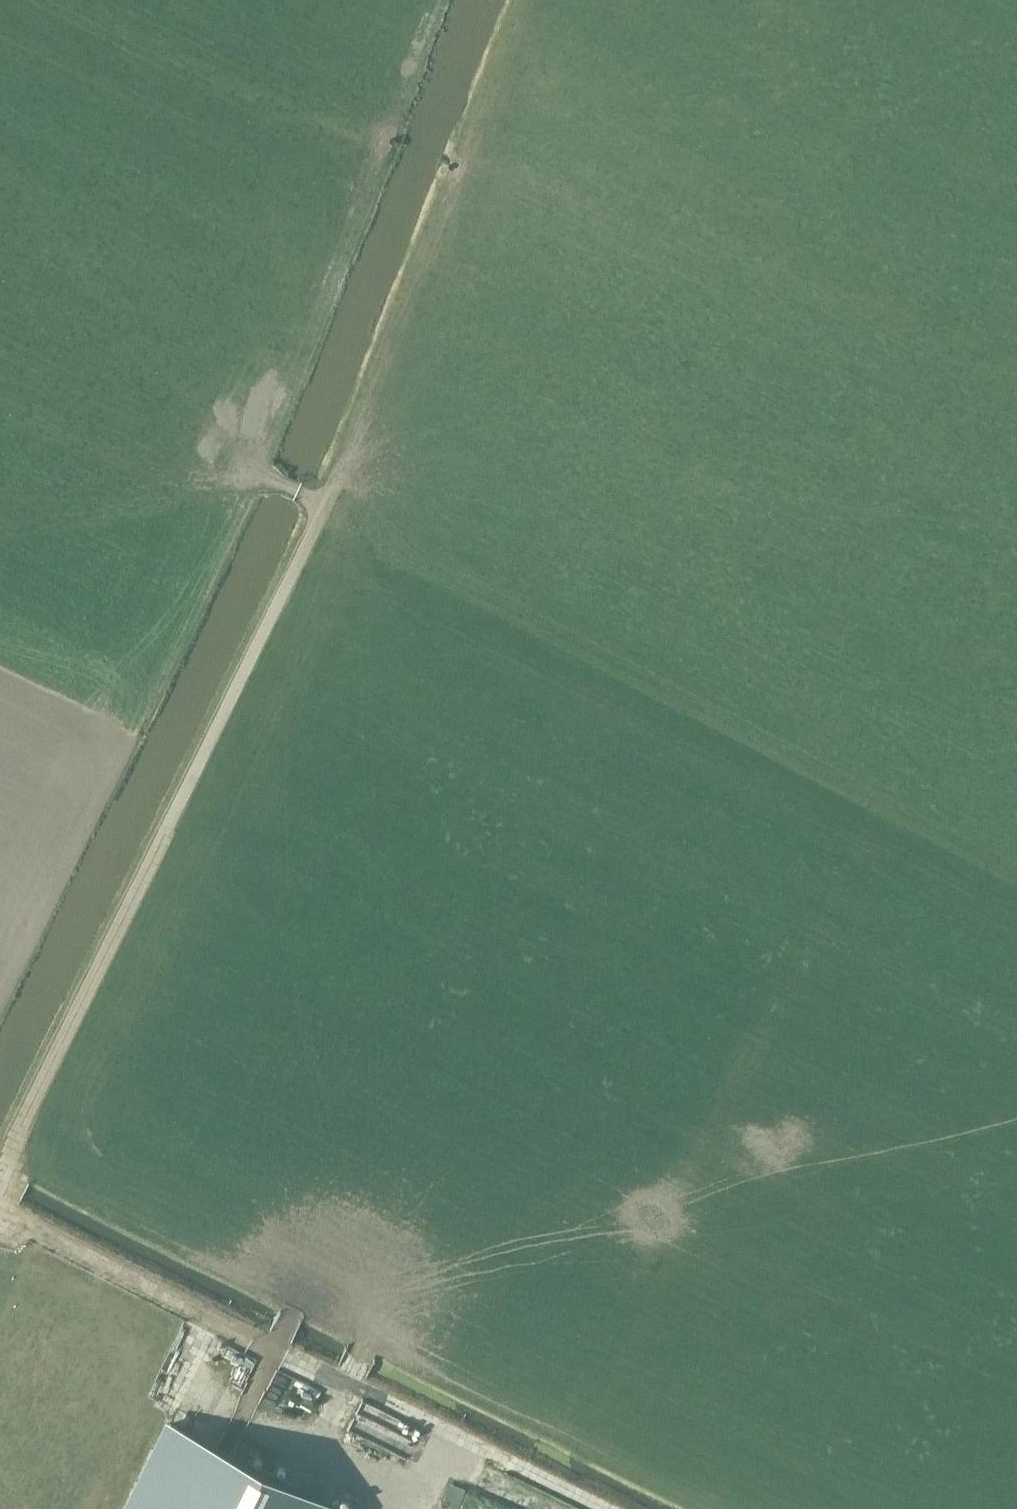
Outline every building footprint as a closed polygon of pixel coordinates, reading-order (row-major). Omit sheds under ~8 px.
[(170,1424),(128,1508),(342,1508),(170,1424)]
